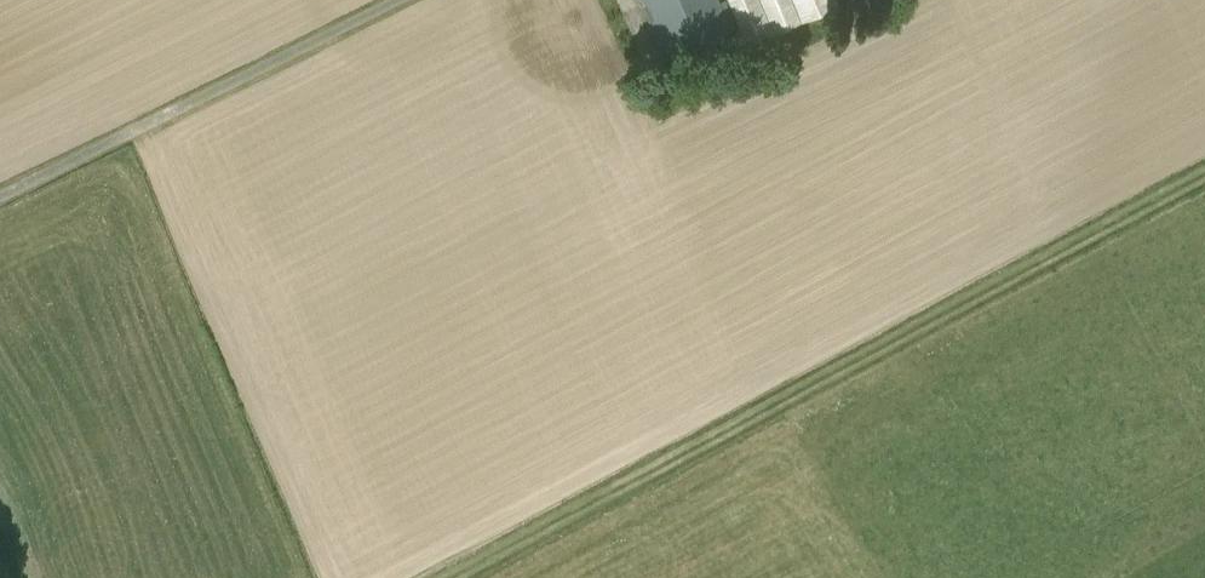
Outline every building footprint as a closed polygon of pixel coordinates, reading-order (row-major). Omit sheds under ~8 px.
[(725,31),(738,26),(728,5),(723,7),(721,0),(646,0),(669,55),(649,63),(661,92),(682,83),(679,74),(734,51),(725,31)] [(747,41),(840,2),(840,0),(730,0),(747,41)]
